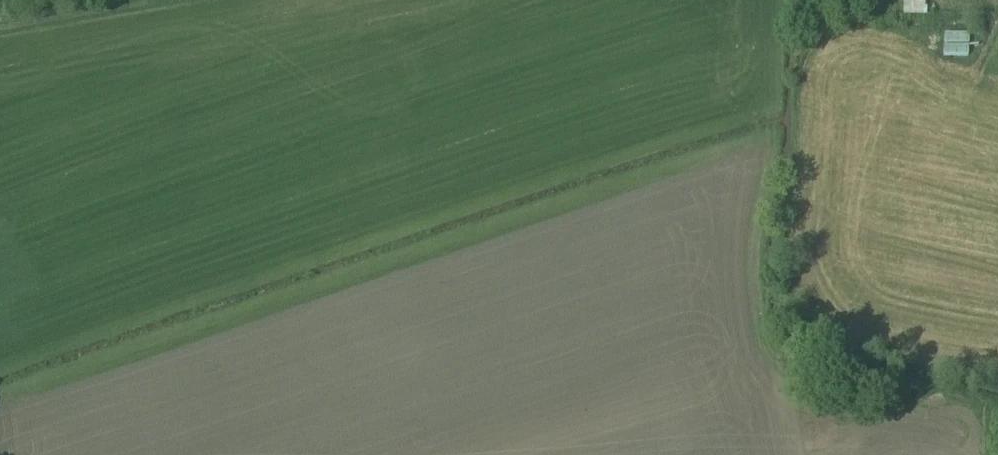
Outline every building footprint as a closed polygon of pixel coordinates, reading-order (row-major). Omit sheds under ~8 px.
[(970,75),(972,31),(936,30),(934,74),(970,75)]
